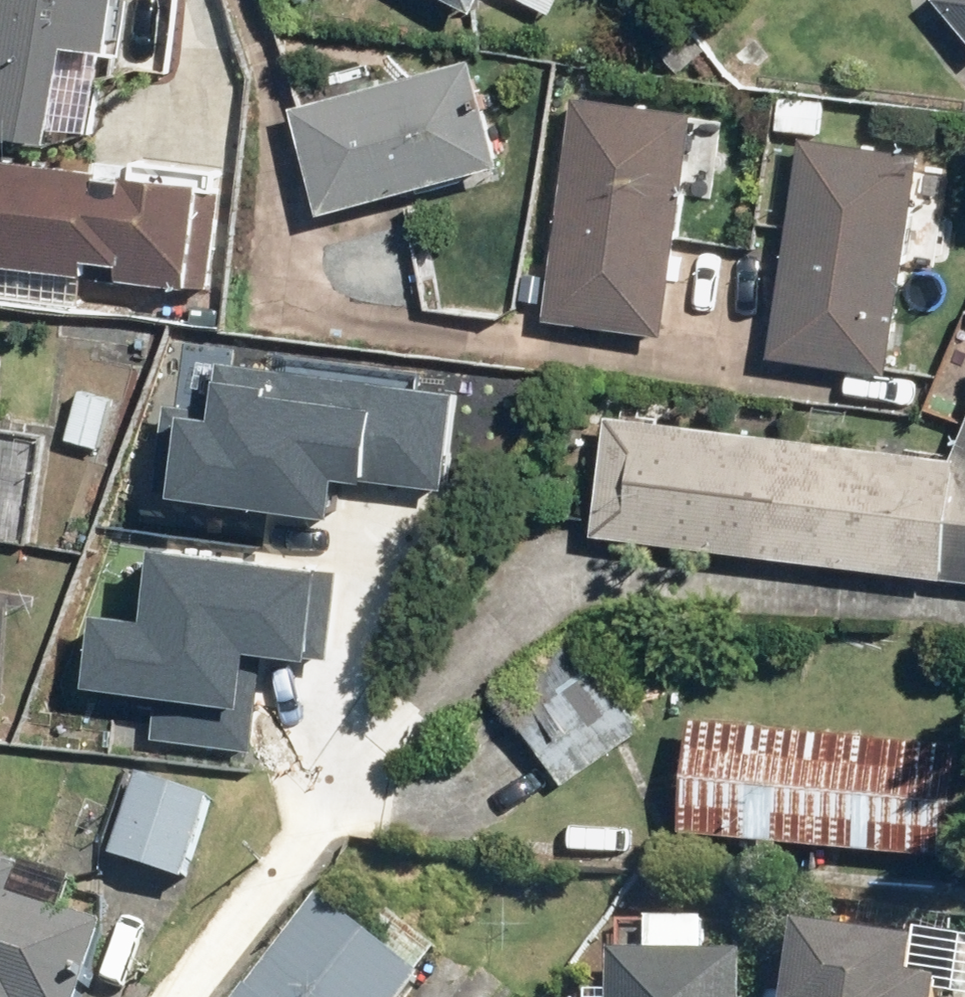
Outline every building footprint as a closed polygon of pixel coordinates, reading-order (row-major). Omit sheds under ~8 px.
[(61,146),(73,52),(115,58),(123,0),(0,0),(0,138),(61,146)] [(482,20),(492,0),(443,0),(482,20)] [(563,0),(518,0),(554,19),(563,0)] [(934,6),(964,41),(964,0),(940,0),(934,6)] [(693,27),(662,58),(692,88),(723,56),(693,27)] [(293,111),(323,219),(507,170),(477,61),(293,111)] [(831,101),(776,97),(773,135),(828,139),(831,101)] [(690,112),(573,101),(551,329),(668,341),(690,112)] [(946,267),(956,163),(795,147),(773,367),(898,379),(910,263),(946,267)] [(219,296),(230,186),(0,162),(0,273),(219,296)] [(176,421),(166,495),(323,515),(328,478),(433,492),(445,398),(213,368),(206,425),(176,421)] [(131,400),(81,388),(68,441),(118,453),(131,400)] [(593,542),(964,587),(964,440),(957,459),(608,416),(593,542)] [(22,547),(39,453),(0,446),(0,543),(22,547)] [(89,619),(81,686),(154,696),(148,739),(250,752),(262,655),(321,662),(332,579),(147,555),(138,625),(89,619)] [(579,636),(497,696),(564,788),(646,727),(579,636)] [(683,829),(956,861),(964,780),(964,750),(696,719),(683,829)] [(177,882),(209,794),(138,767),(105,855),(177,882)] [(25,868),(0,859),(0,996),(89,996),(112,933),(14,899),(25,868)] [(417,969),(320,891),(235,996),(395,996),(417,969)] [(931,988),(964,995),(964,932),(910,927),(786,922),(781,996),(929,996),(931,988)] [(747,959),(707,958),(708,926),(649,925),(649,957),(612,957),(612,996),(746,996),(747,959)]
